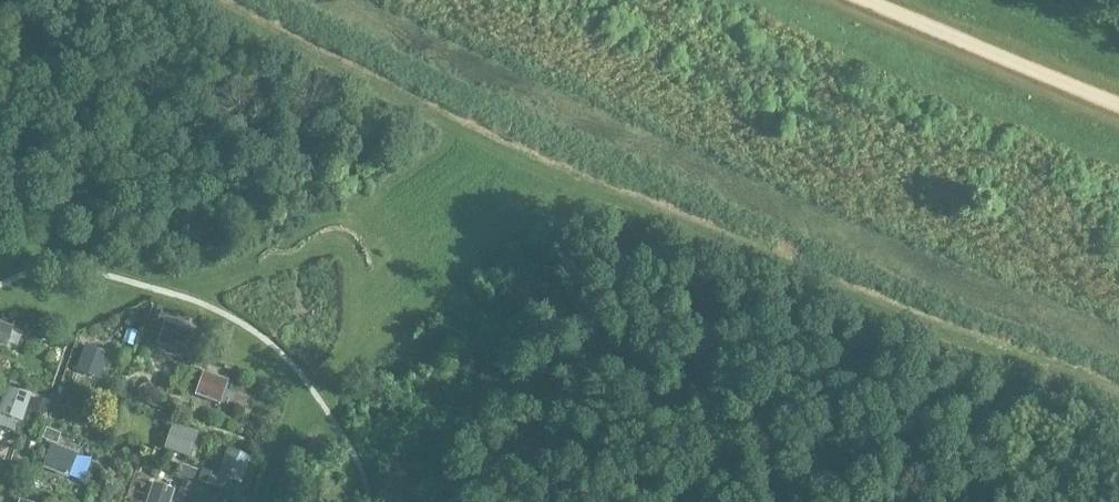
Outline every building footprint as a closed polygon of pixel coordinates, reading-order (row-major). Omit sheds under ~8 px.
[(153,306),(149,318),(157,321),(162,309),(153,306)] [(193,330),(166,320),(157,343),(176,351),(178,346),(186,349),(193,330)] [(14,327),(0,322),(0,347),(6,349),(14,327)] [(127,327),(123,340),(133,343),(137,330),(127,327)] [(101,379),(110,354),(86,346),(77,371),(101,379)] [(120,346),(118,354),(127,357),(129,349),(120,346)] [(195,396),(220,406),(229,381),(204,372),(195,396)] [(32,396),(7,387),(0,409),(0,414),(23,422),(32,396)] [(51,403),(42,399),(38,411),(47,415),(51,403)] [(191,459),(199,434),(173,425),(165,450),(191,459)] [(45,428),(42,438),(56,444),(60,434),(45,428)] [(68,479),(79,454),(52,443),(42,468),(68,479)] [(217,475),(242,485),(253,458),(228,448),(217,475)] [(184,465),(181,474),(193,479),(197,470),(184,465)] [(204,469),(199,479),(207,483),(212,472),(204,469)] [(184,480),(180,493),(189,496),(193,483),(184,480)] [(175,491),(153,483),(147,501),(171,501),(175,491)]
